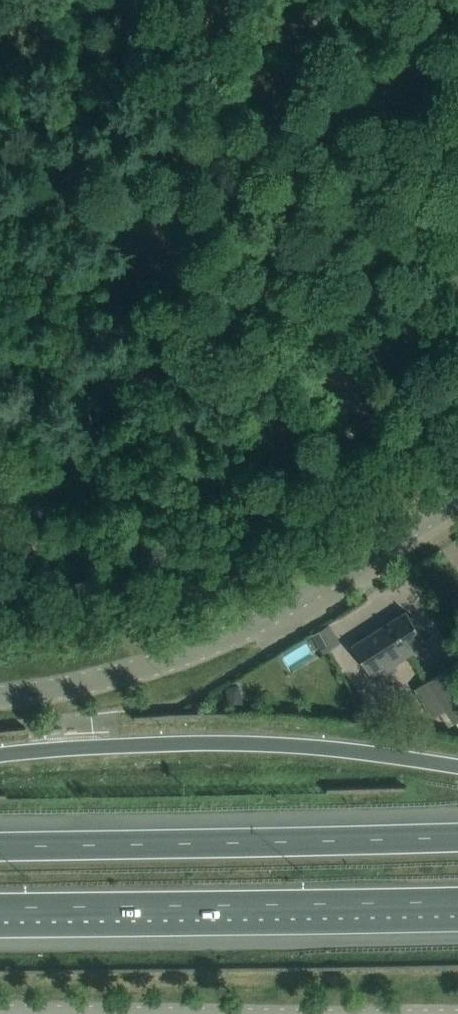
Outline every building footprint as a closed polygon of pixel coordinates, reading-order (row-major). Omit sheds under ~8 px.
[(427,645),(406,611),(351,645),(372,679),(427,645)] [(314,633),(325,651),(340,642),(329,624),(314,633)] [(414,688),(432,717),(445,709),(453,723),(457,720),(457,665),(456,662),(414,688)]
